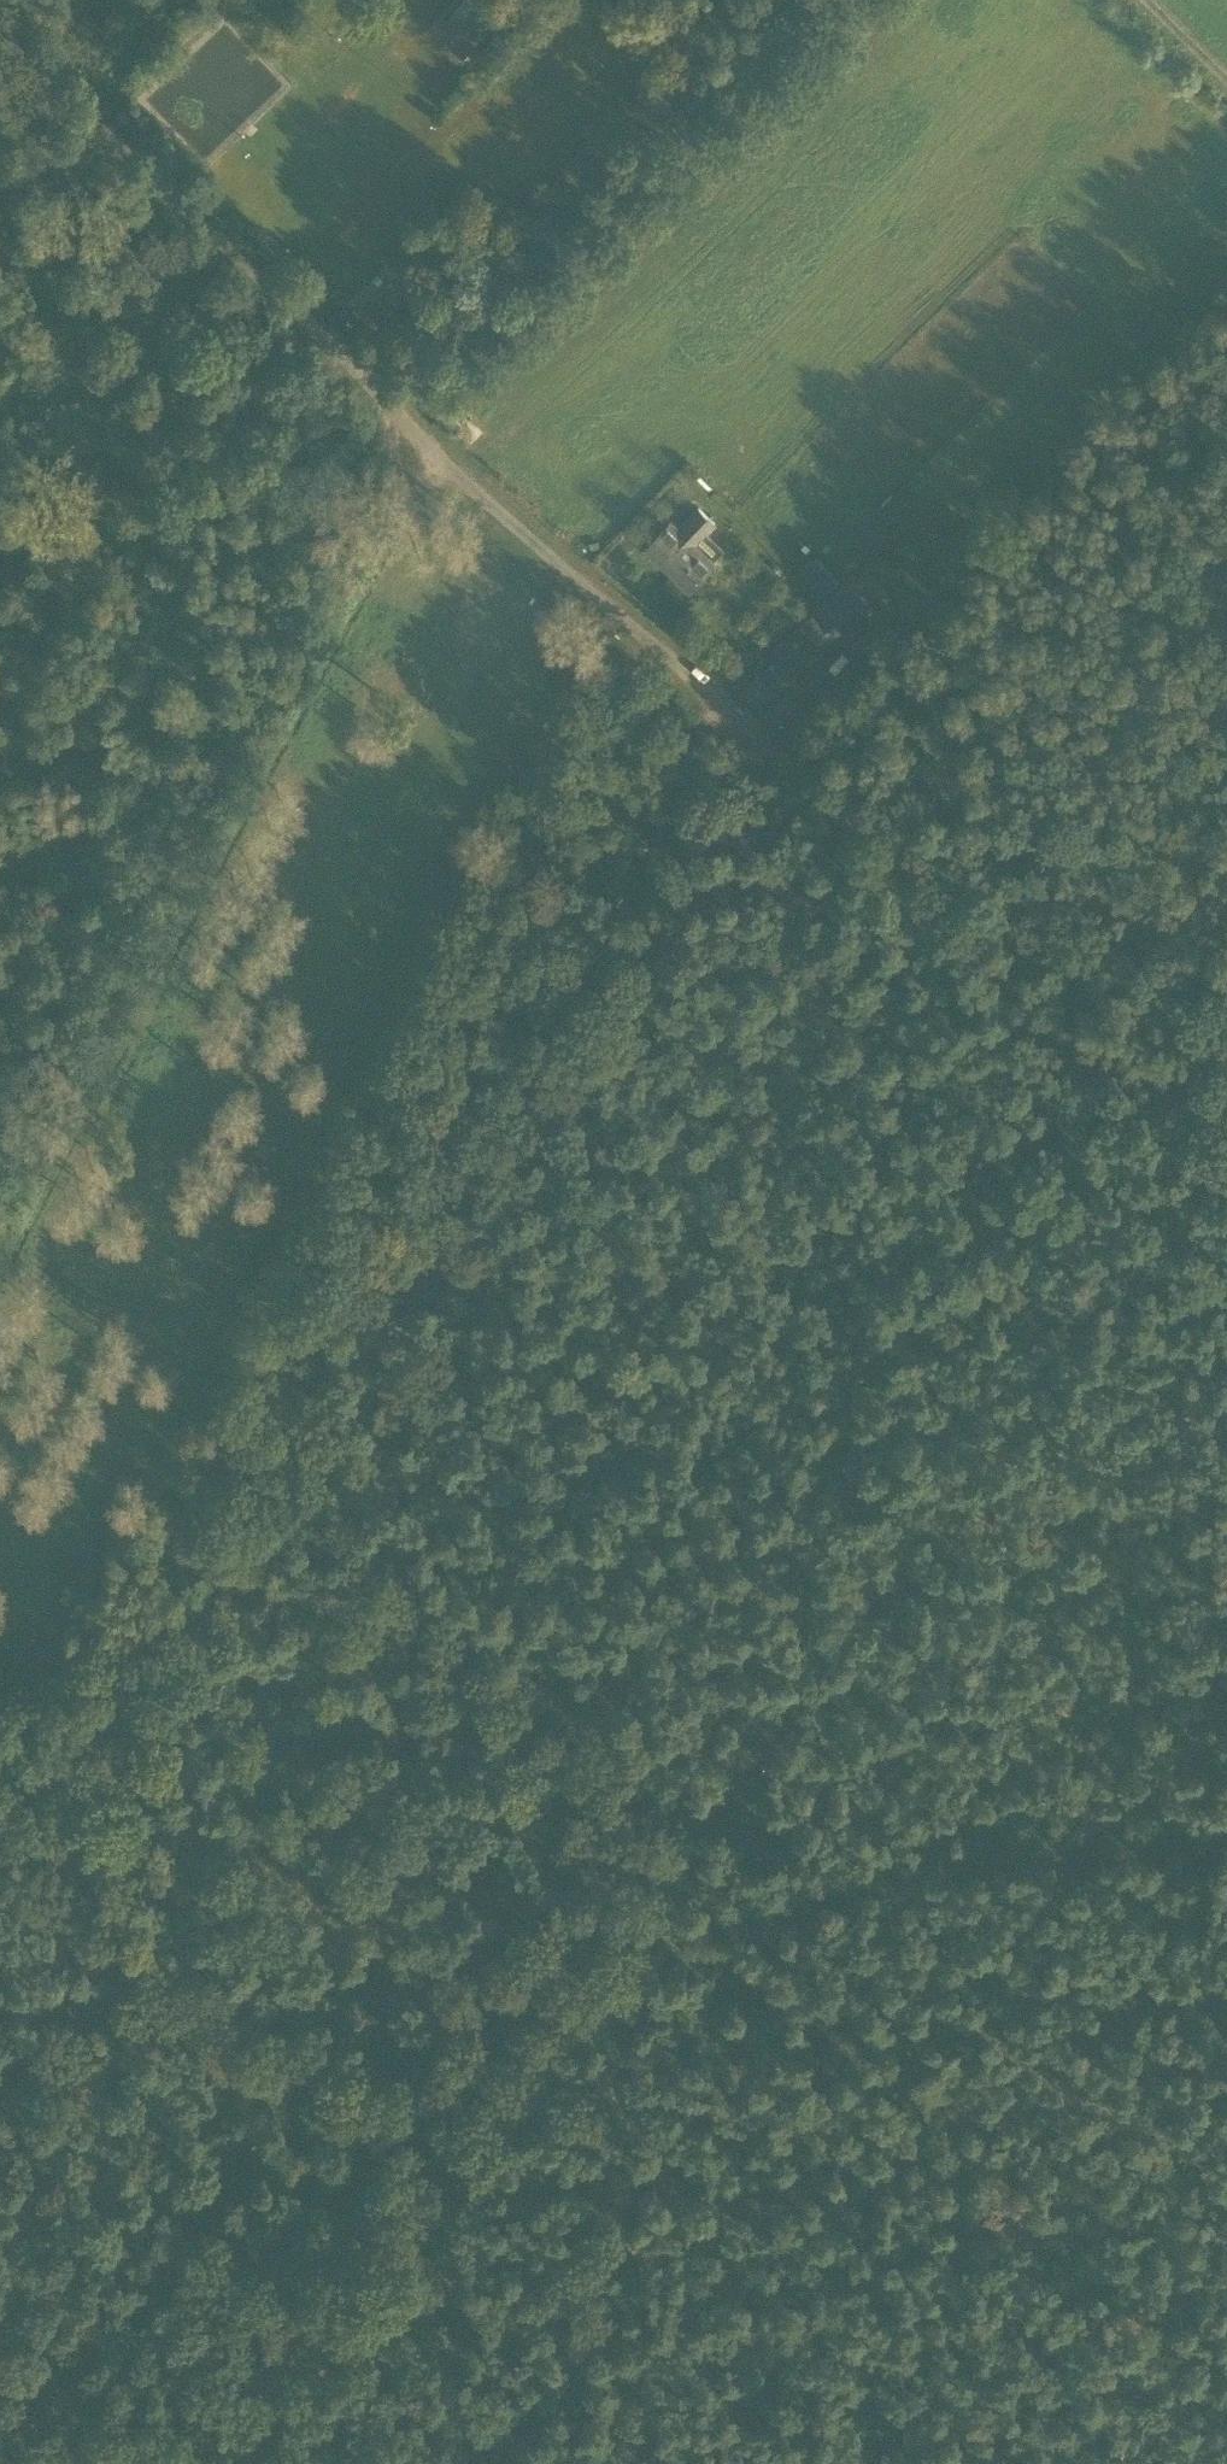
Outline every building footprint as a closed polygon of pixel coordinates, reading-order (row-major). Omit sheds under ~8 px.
[(677,526),(672,520),(646,548),(689,588),(715,562),(699,546),(721,524),(698,503),(677,526)] [(847,580),(777,647),(760,664),(787,692),(854,627),(868,643),(888,623),(874,608),(847,580)]
